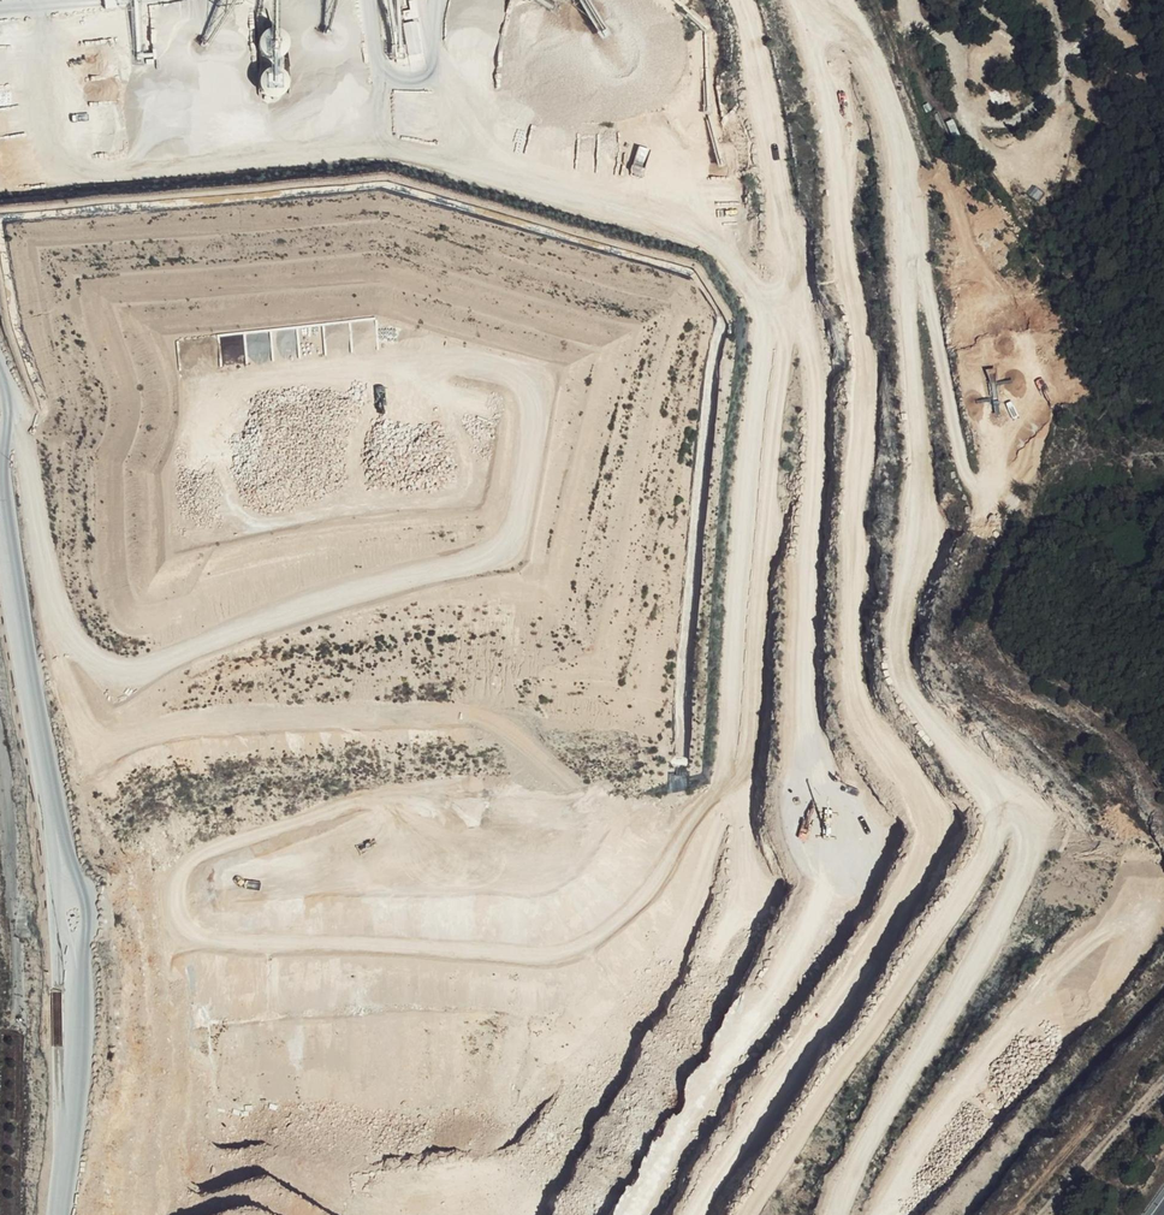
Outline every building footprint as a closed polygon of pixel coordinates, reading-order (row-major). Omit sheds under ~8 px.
[(389,40),(394,42),(386,0),(382,0),(389,40)] [(413,0),(401,0),(411,54),(423,52),(413,0)] [(554,9),(538,0),(531,0),(552,12),(554,9)] [(1136,9),(1132,0),(1103,0),(1111,19),(1136,9)] [(258,71),(264,94),(284,88),(277,66),(258,71)] [(1006,384),(1018,382),(1010,341),(997,343),(1006,384)]
